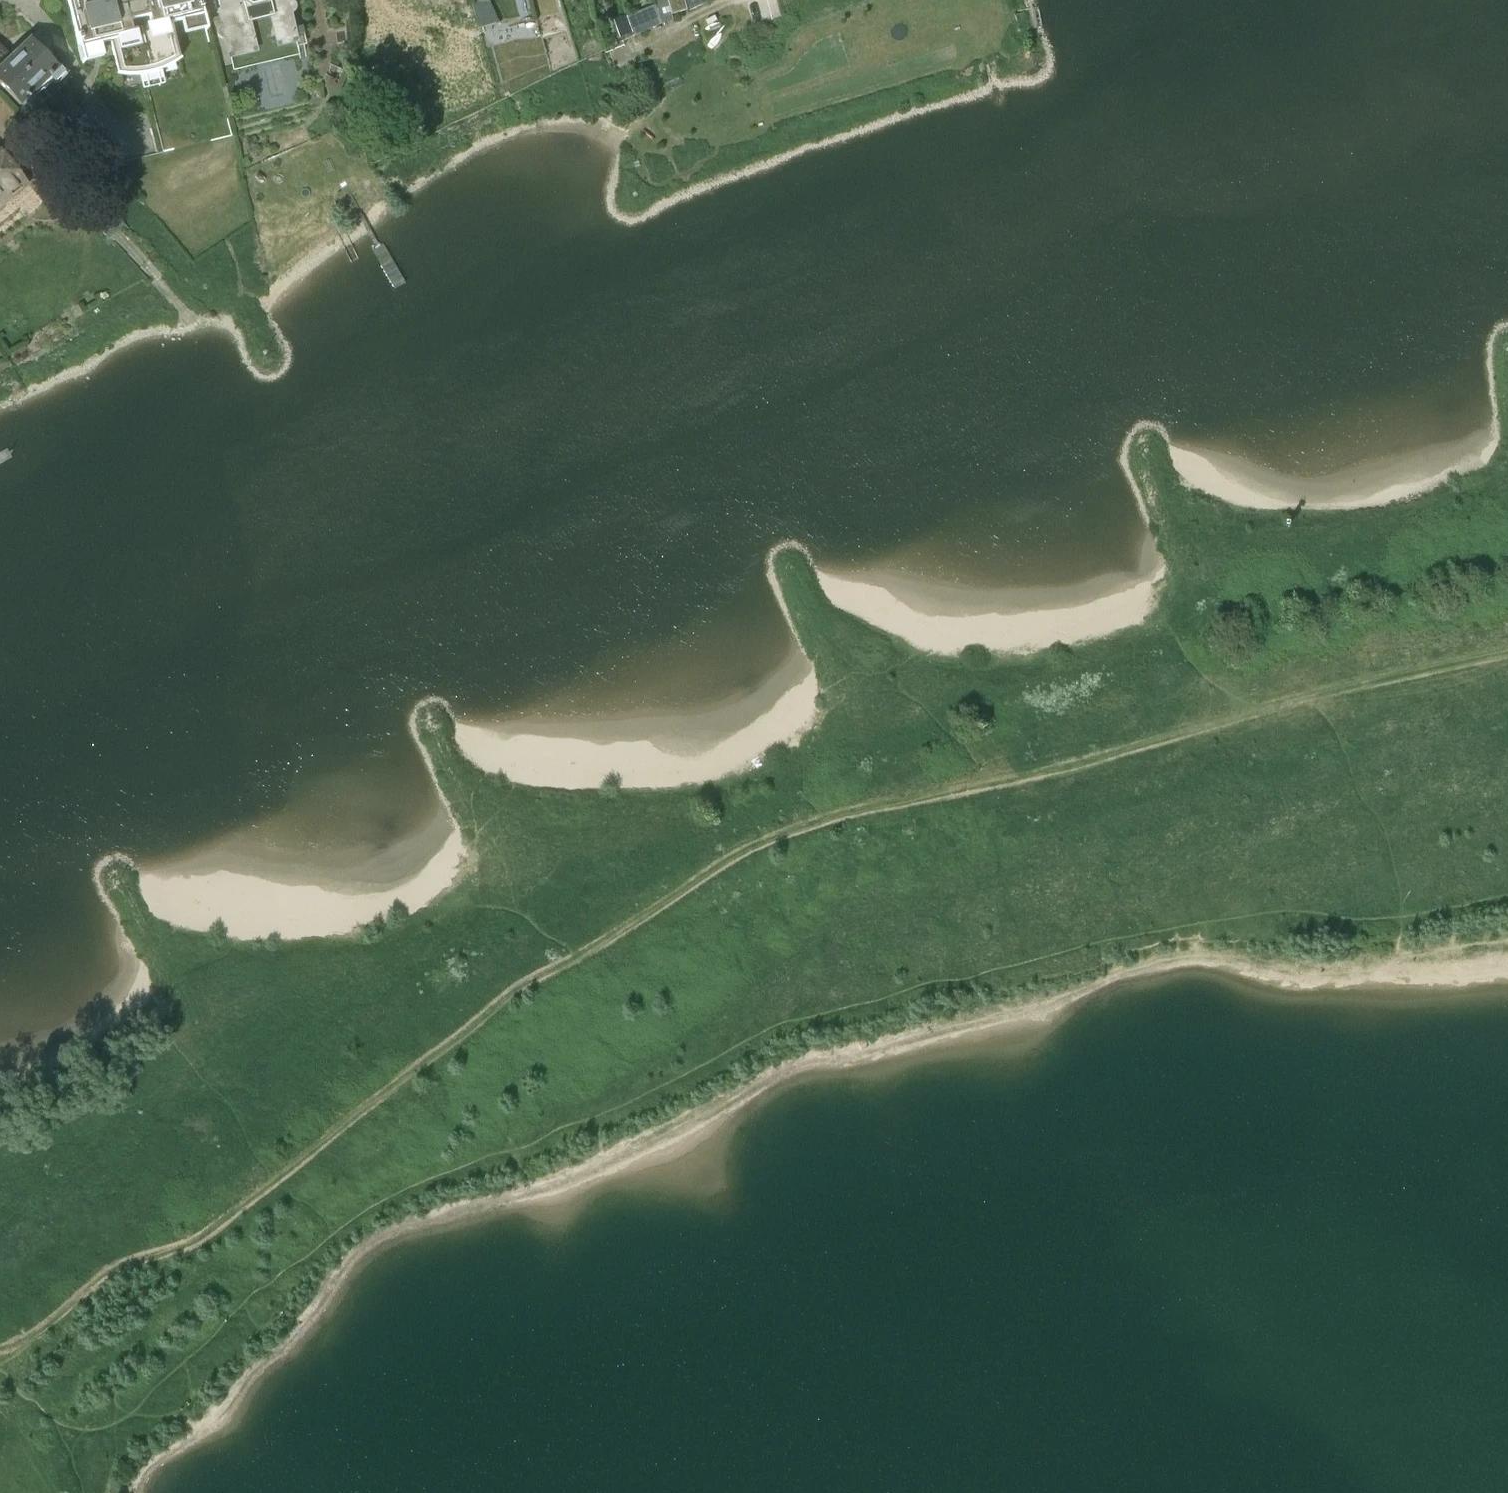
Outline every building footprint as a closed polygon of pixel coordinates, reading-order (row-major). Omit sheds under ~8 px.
[(139,75),(147,73),(154,72),(161,70),(172,64),(181,59),(180,57),(178,59),(170,23),(203,15),(199,0),(67,0),(79,48),(110,41),(118,72),(117,72),(117,74),(128,75),(139,75)] [(222,27),(221,28),(220,28),(219,29),(218,30),(218,31),(218,32),(218,33),(218,34),(218,35),(219,36),(219,37),(220,38),(222,39),(223,39),(224,39),(225,39),(229,57),(256,51),(249,22),(271,17),(278,46),(297,42),(296,36),(293,27),(290,12),(292,11),(294,9),(294,6),(293,3),(291,1),(289,1),(287,1),(287,0),(217,0),(219,11),(218,11),(222,27)] [(663,24),(674,21),(672,15),(688,10),(685,0),(658,0),(655,1),(662,24),(663,24)] [(690,11),(709,3),(708,0),(686,0),(690,12),(690,11)] [(614,19),(622,41),(636,35),(628,14),(614,19)] [(303,34),(301,25),(293,27),(296,36),(303,34)] [(345,31),(335,32),(337,44),(347,42),(345,31)] [(14,55),(12,56),(40,85),(49,76),(54,81),(64,72),(41,48),(47,42),(37,32),(22,47),(18,47),(13,51),(14,55)] [(40,85),(12,56),(9,59),(5,59),(0,63),(1,67),(0,68),(0,85),(23,109),(33,100),(29,95),(40,85)] [(8,278),(65,230),(0,152),(0,268),(8,278)]
